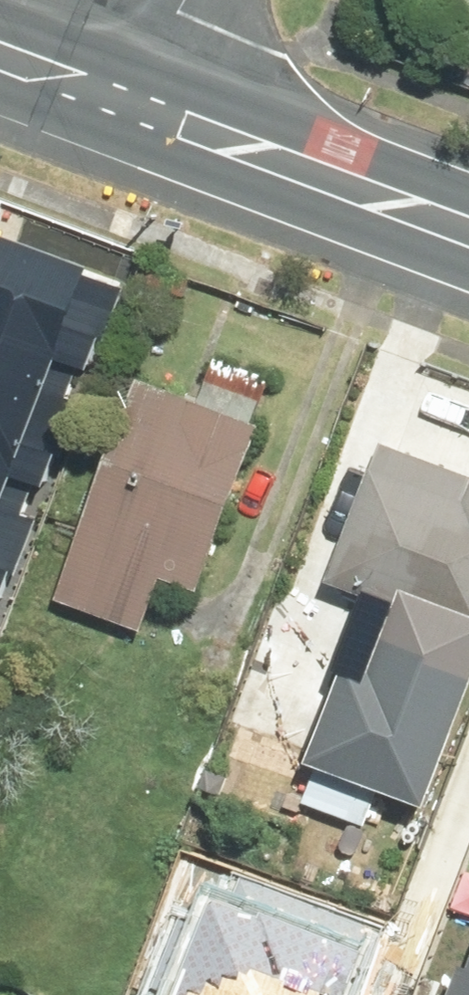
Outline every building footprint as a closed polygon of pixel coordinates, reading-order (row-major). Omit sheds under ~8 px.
[(1,599),(37,508),(25,504),(37,475),(49,479),(132,271),(0,219),(0,598),(1,599)] [(218,394),(153,371),(76,596),(141,619),(160,563),(225,584),(277,432),(212,410),(218,394)] [(343,575),(406,595),(468,618),(468,477),(386,449),(343,575)] [(406,595),(381,663),(352,652),(313,755),(434,800),(468,706),(468,618),(406,595)] [(167,994),(363,994),(388,927),(232,870),(223,892),(207,886),(167,994)] [(454,994),(468,994),(468,954),(454,994)]
